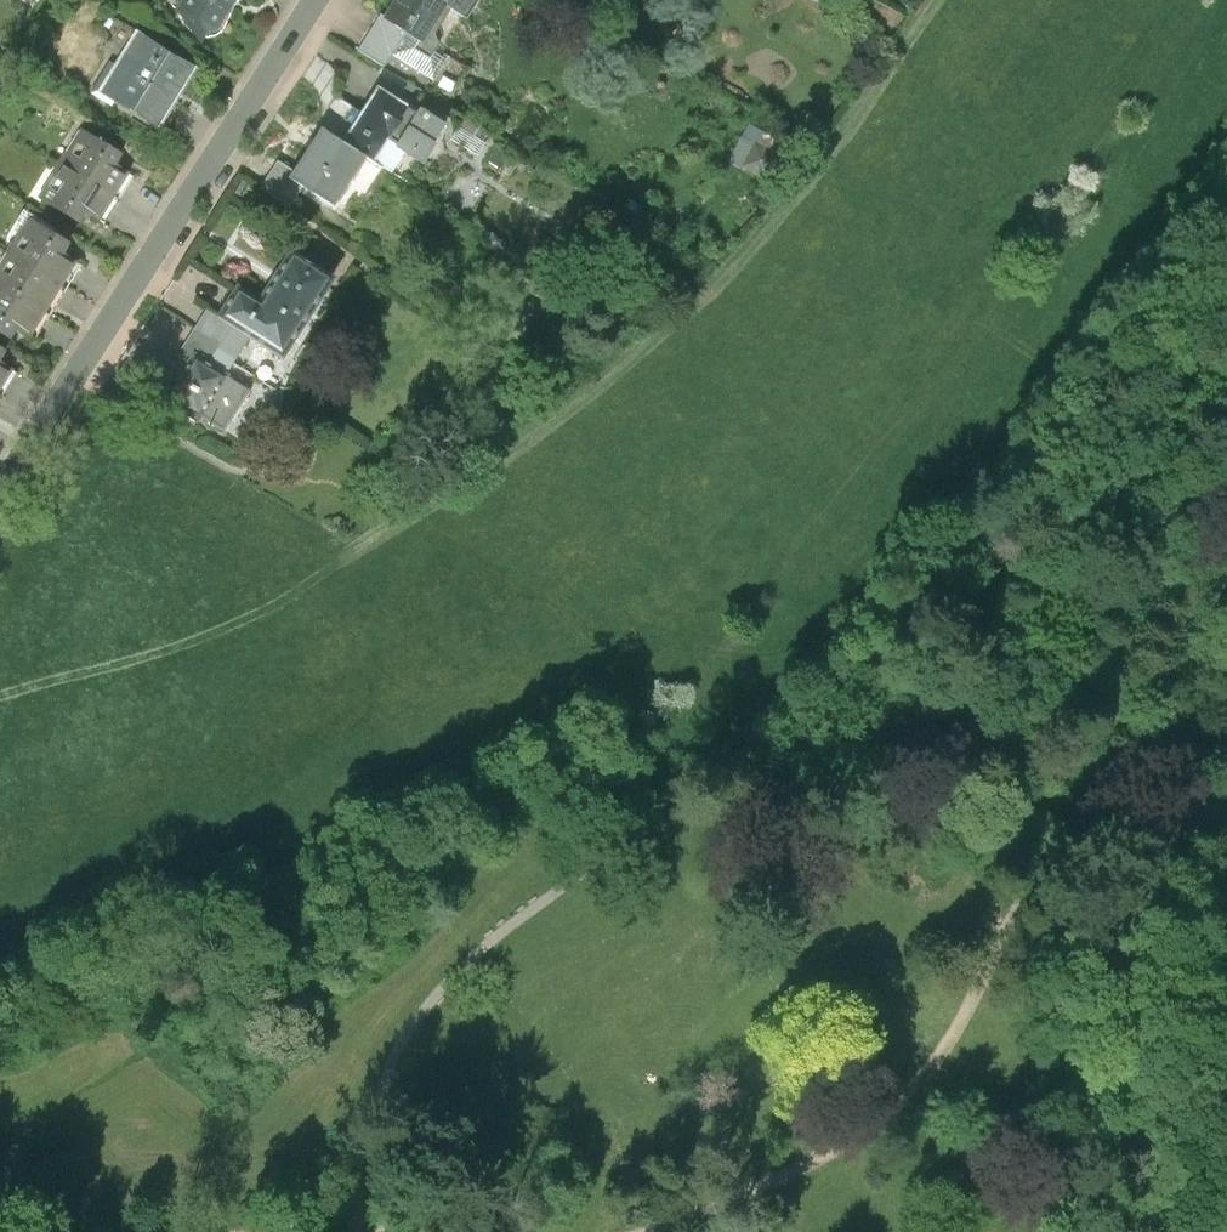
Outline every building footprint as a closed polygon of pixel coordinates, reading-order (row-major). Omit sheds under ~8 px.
[(191,8),(204,31),(213,39),(221,30),(225,33),(246,0),(196,0),(191,8)] [(397,13),(420,28),(435,38),(459,0),(405,0),(397,13)] [(480,12),(488,0),(461,0),(480,12)] [(405,50),(420,28),(397,13),(394,11),(372,44),(398,61),(405,50)] [(152,28),(112,89),(169,126),(209,65),(152,28)] [(435,38),(420,28),(405,50),(448,78),(456,66),(451,63),(458,53),(435,38)] [(394,79),(359,133),(388,152),(403,129),(426,145),(447,114),(394,79)] [(355,203),(388,152),(359,133),(334,117),(303,165),(301,168),(319,179),(355,203)] [(766,122),(749,155),(782,172),(799,139),(766,122)] [(99,126),(78,159),(136,194),(148,174),(136,166),(143,155),(99,126)] [(274,183),(304,202),(319,179),(301,168),(303,165),(291,157),(274,183)] [(123,214),(136,194),(78,159),(57,191),(102,220),(111,207),(123,214)] [(49,218),(27,250),(82,284),(93,265),(81,258),(90,245),(49,218)] [(27,250),(9,276),(65,310),(82,284),(27,250)] [(252,283),(232,313),(260,331),(294,354),(345,279),(305,253),(275,298),(252,283)] [(9,276),(0,290),(0,317),(32,338),(38,328),(49,335),(65,310),(9,276)] [(260,331),(232,313),(222,306),(191,351),(203,359),(208,353),(234,370),(260,331)] [(18,391),(27,375),(16,367),(25,353),(0,336),(0,380),(18,391)] [(261,388),(234,370),(208,353),(203,359),(179,396),(209,416),(212,411),(235,427),(261,388)] [(0,418),(18,391),(0,380),(0,417),(0,418)]
